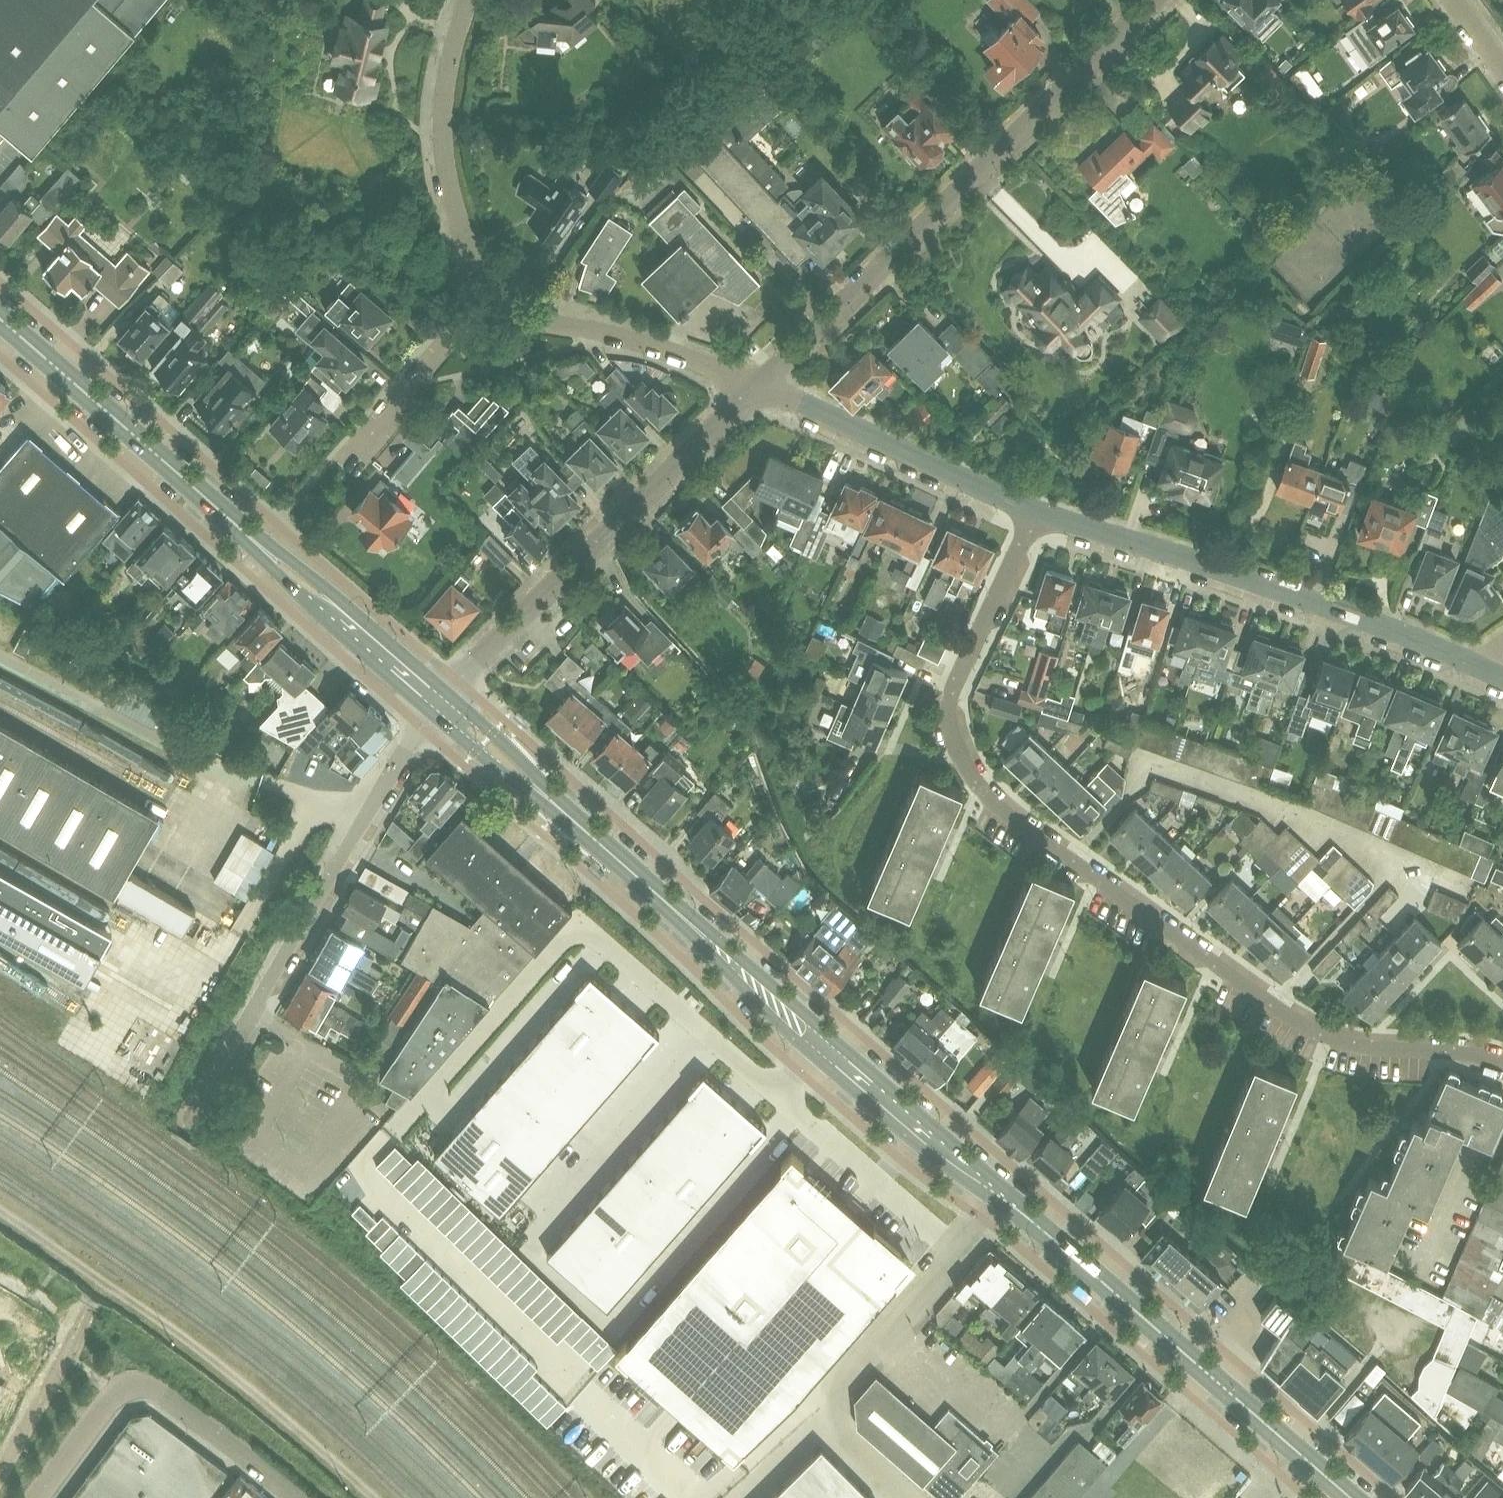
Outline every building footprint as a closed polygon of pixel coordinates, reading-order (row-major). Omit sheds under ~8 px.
[(137,31),(163,0),(0,0),(0,125),(32,151),(137,31)] [(385,2),(377,0),(366,0),(361,19),(347,15),(344,27),(342,27),(334,58),(344,60),(338,87),(369,95),(369,94),(376,95),(380,80),(373,78),(386,25),(380,23),(385,2)] [(566,33),(572,41),(598,20),(587,7),(595,0),(573,0),(574,1),(568,6),(559,5),(558,15),(540,14),(518,32),(525,41),(556,44),(557,32),(566,33)] [(1028,21),(1027,22),(1019,13),(1020,13),(1008,0),(988,0),(1009,22),(1001,29),(993,22),(980,34),(988,42),(987,43),(999,56),(988,67),(1003,83),(1015,72),(1016,73),(1017,71),(1021,72),(1028,66),(1028,61),(1029,60),(1029,59),(1041,48),(1035,41),(1041,35),(1028,21)] [(1235,14),(1240,19),(1242,18),(1250,25),(1262,13),(1265,17),(1275,8),(1271,5),(1276,0),(1221,0),(1235,14)] [(1298,0),(1290,6),(1295,15),(1304,9),(1298,0)] [(1359,15),(1377,2),(1375,0),(1348,0),(1359,15)] [(1383,47),(1396,38),(1413,26),(1411,24),(1414,22),(1407,13),(1404,14),(1398,5),(1380,19),(1373,10),(1345,30),(1370,64),(1387,52),(1383,47)] [(1241,55),(1233,46),(1223,35),(1216,42),(1213,39),(1197,56),(1198,57),(1185,69),(1190,74),(1183,81),(1190,88),(1170,107),(1191,129),(1210,111),(1197,97),(1197,96),(1198,97),(1217,77),(1228,88),(1245,72),(1235,61),(1241,55)] [(1441,94),(1434,85),(1448,75),(1442,67),(1446,64),(1439,54),(1435,57),(1424,42),(1397,63),(1392,56),(1379,68),(1392,86),(1405,76),(1415,89),(1405,97),(1415,112),(1441,94)] [(643,47),(634,46),(633,62),(642,63),(643,47)] [(1286,60),(1278,67),(1284,73),(1292,66),(1286,60)] [(1269,94),(1284,78),(1269,63),(1254,78),(1269,94)] [(1305,64),(1289,75),(1312,99),(1324,90),(1305,64)] [(707,122),(684,144),(780,246),(775,250),(780,256),(785,252),(796,263),(813,247),(769,201),(785,187),(785,179),(747,139),(784,104),(779,100),(791,88),(775,70),(770,65),(743,90),(708,123),(707,122)] [(954,130),(941,115),(928,102),(926,103),(912,88),(903,96),(907,100),(897,109),(895,110),(893,111),(890,112),(889,113),(887,115),(886,117),(885,119),(885,121),(884,122),(921,162),(928,155),(929,156),(934,155),(940,150),(940,145),(939,144),(954,130)] [(1481,141),(1480,140),(1489,133),(1487,129),(1490,127),(1479,112),(1476,115),(1464,97),(1455,104),(1454,102),(1450,105),(1451,107),(1441,113),(1460,140),(1453,144),(1460,154),(1476,142),(1477,144),(1481,141)] [(1122,202),(1116,190),(1130,177),(1126,172),(1153,146),(1161,155),(1172,144),(1154,125),(1143,136),(1146,139),(1139,146),(1125,131),(1101,155),(1097,151),(1081,165),(1101,185),(1091,195),(1116,222),(1133,214),(1132,212),(1127,209),(1125,205),(1122,202)] [(1497,148),(1486,156),(1494,166),(1473,181),(1495,210),(1486,217),(1492,225),(1502,229),(1502,157),(1497,148)] [(1197,174),(1202,168),(1191,156),(1189,158),(1182,164),(1194,176),(1197,174)] [(1454,158),(1437,175),(1449,186),(1465,169),(1454,158)] [(23,225),(33,214),(42,222),(81,177),(69,166),(40,199),(32,192),(23,203),(14,195),(0,211),(0,232),(10,240),(23,225)] [(604,168),(588,189),(604,201),(620,180),(604,168)] [(549,187),(531,174),(524,178),(520,184),(519,191),(542,207),(532,221),(557,238),(585,198),(558,179),(560,177),(557,176),(549,187)] [(785,187),(769,201),(813,247),(823,256),(826,253),(832,253),(836,249),(837,243),(854,226),(863,217),(848,202),(849,201),(846,199),(848,194),(839,185),(834,186),(823,174),(805,191),(803,190),(800,190),(797,190),(793,191),(790,192),(788,195),(786,193),(792,187),(785,179),(785,187)] [(700,217),(695,211),(702,204),(685,186),(650,219),(675,245),(642,275),(679,315),(709,288),(739,300),(760,281),(730,249),(726,252),(697,220),(700,217)] [(66,289),(72,281),(84,291),(93,281),(121,305),(139,284),(137,283),(150,268),(139,258),(116,285),(89,262),(99,250),(78,232),(86,223),(77,216),(69,224),(56,213),(38,234),(59,253),(44,270),(66,289)] [(605,273),(632,231),(609,216),(582,258),(586,261),(579,283),(605,291),(614,278),(605,273)] [(1478,280),(1495,263),(1484,252),(1467,269),(1478,280)] [(175,259),(162,274),(173,283),(186,268),(175,259)] [(1013,301),(1019,300),(1021,298),(1031,308),(1030,309),(1033,312),(1034,310),(1046,322),(1034,333),(1048,348),(1060,336),(1077,354),(1082,356),(1088,355),(1091,351),(1092,346),(1090,341),(1076,327),(1086,317),(1090,321),(1095,321),(1103,313),(1112,322),(1124,311),(1115,301),(1119,297),(1099,277),(1079,296),(1072,289),(1072,282),(1059,280),(1047,268),(1038,276),(1028,266),(1021,273),(1017,273),(1012,278),(1012,282),(1007,287),(1005,293),(1008,299),(1013,301)] [(296,269),(286,281),(295,290),(306,277),(296,269)] [(1499,280),(1489,270),(1478,280),(1472,286),(1482,296),(1499,280)] [(351,280),(326,309),(338,320),(341,316),(368,340),(370,338),(372,340),(380,331),(378,329),(390,315),(351,280)] [(289,297),(295,290),(286,281),(279,288),(289,297)] [(227,295),(224,293),(212,282),(175,325),(183,331),(152,367),(161,375),(163,374),(181,389),(195,373),(196,373),(209,359),(194,346),(230,305),(224,300),(227,295)] [(142,356),(168,325),(156,315),(168,301),(160,293),(152,301),(151,300),(120,337),(130,346),(127,349),(137,358),(140,354),(142,356)] [(280,312),(282,310),(269,300),(267,303),(254,318),(267,329),(280,312)] [(1164,303),(1146,321),(1168,344),(1186,326),(1164,303)] [(365,361),(326,327),(329,323),(313,309),(295,328),(312,343),(316,338),(329,350),(314,368),(339,390),(348,380),(351,384),(361,372),(358,369),(365,361)] [(936,337),(933,334),(919,319),(890,347),(924,383),(942,365),(953,355),(995,397),(1012,380),(972,338),(970,340),(952,321),(936,337)] [(1307,328),(1287,322),(1282,337),(1302,343),(1307,328)] [(1313,337),(1301,373),(1314,378),(1326,342),(1313,337)] [(894,370),(884,359),(870,345),(869,347),(863,346),(859,350),(859,356),(858,357),(858,356),(850,364),(877,391),(884,398),(892,390),(883,381),(894,370)] [(869,399),(877,391),(850,364),(842,372),(842,373),(836,373),(832,377),(832,382),(831,384),(853,406),(864,395),(869,399)] [(625,397),(636,386),(616,366),(605,377),(613,385),(625,397)] [(214,381),(208,388),(195,403),(202,409),(199,413),(219,430),(222,426),(224,427),(233,416),(237,419),(248,407),(242,402),(253,389),(228,367),(228,368),(215,382),(214,381)] [(311,439),(328,419),(316,409),(324,400),(320,397),(328,387),(311,373),(302,384),(304,385),(293,397),(289,393),(284,400),(288,403),(271,423),(297,446),(306,435),(311,439)] [(11,391),(0,381),(0,405),(11,391)] [(653,387),(650,390),(641,381),(636,386),(625,397),(628,400),(630,402),(631,400),(644,414),(649,409),(660,421),(662,418),(665,421),(675,411),(673,408),(675,406),(674,404),(675,403),(675,402),(676,401),(676,399),(676,398),(676,397),(675,396),(675,395),(673,393),(672,393),(671,392),(670,392),(668,392),(667,392),(666,392),(665,393),(664,394),(662,392),(660,395),(653,387)] [(628,400),(625,397),(613,385),(599,399),(610,410),(608,412),(612,416),(599,428),(608,436),(609,435),(626,453),(628,452),(630,454),(642,444),(639,441),(647,433),(621,407),(628,400)] [(1382,410),(1392,415),(1401,397),(1385,389),(1382,394),(1388,397),(1382,410)] [(460,429),(456,432),(452,429),(444,438),(462,454),(470,445),(474,448),(510,409),(494,396),(491,399),(484,393),(468,411),(459,403),(447,417),(460,429)] [(1012,402),(1003,394),(981,418),(990,426),(1012,402)] [(913,424),(929,407),(922,398),(905,415),(913,424)] [(1214,499),(1220,482),(1215,480),(1219,467),(1202,461),(1204,454),(1174,443),(1178,431),(1175,430),(1176,426),(1181,428),(1183,428),(1184,428),(1187,428),(1188,428),(1189,427),(1190,426),(1191,425),(1192,424),(1193,422),(1193,420),(1193,419),(1193,418),(1193,417),(1193,416),(1193,415),(1192,414),(1191,412),(1190,411),(1188,410),(1187,410),(1165,402),(1161,414),(1157,427),(1145,459),(1164,466),(1159,481),(1172,485),(1170,488),(1190,495),(1191,492),(1208,498),(1208,497),(1214,499)] [(929,407),(913,424),(921,432),(938,415),(929,407)] [(616,463),(602,449),(591,437),(597,431),(576,408),(564,419),(575,431),(572,433),(579,440),(578,442),(581,445),(570,456),(596,483),(597,482),(600,484),(611,473),(608,471),(616,463)] [(1126,469),(1133,449),(1142,422),(1157,427),(1161,414),(1147,409),(1143,419),(1125,412),(1120,425),(1111,422),(1106,436),(1098,433),(1090,456),(1126,469)] [(427,411),(426,412),(412,428),(406,434),(403,438),(416,448),(416,449),(420,452),(418,454),(422,457),(423,455),(424,455),(440,436),(447,428),(427,411)] [(1014,421),(1011,417),(1005,412),(989,427),(999,436),(1003,432),(1014,421)] [(513,435),(513,434),(506,427),(495,439),(502,447),(513,435)] [(107,528),(120,513),(28,433),(0,465),(0,587),(38,608),(107,528)] [(1313,454),(1304,450),(1307,442),(1295,438),(1288,458),(1288,457),(1277,487),(1311,500),(1312,500),(1323,470),(1309,465),(1313,454)] [(539,454),(536,456),(531,450),(526,450),(514,462),(534,482),(534,481),(565,513),(578,501),(565,488),(569,484),(539,454)] [(483,454),(476,461),(496,481),(503,474),(483,454)] [(731,495),(722,504),(737,519),(742,525),(744,527),(753,518),(744,509),(753,500),(750,497),(754,493),(757,490),(781,500),(796,466),(770,454),(761,475),(755,472),(744,483),(731,495)] [(1352,498),(1362,470),(1365,463),(1351,458),(1348,465),(1342,463),(1338,475),(1323,470),(1312,500),(1311,500),(1310,504),(1327,510),(1328,506),(1338,510),(1344,495),(1352,498)] [(781,500),(775,515),(798,525),(804,511),(807,512),(823,477),(796,466),(781,500)] [(534,481),(534,482),(528,488),(516,476),(506,486),(536,516),(540,512),(552,525),(565,513),(534,481)] [(398,489),(389,486),(381,479),(371,491),(370,490),(369,491),(370,492),(354,511),(353,510),(352,511),(368,525),(363,531),(384,548),(412,516),(393,500),(398,494),(397,493),(398,489)] [(846,481),(832,509),(846,516),(844,519),(860,527),(875,495),(874,495),(875,492),(861,485),(860,488),(846,481)] [(1426,525),(1433,507),(1438,495),(1423,490),(1418,503),(1396,495),(1393,503),(1374,496),(1367,515),(1361,534),(1364,535),(1363,538),(1364,540),(1394,551),(1396,550),(1397,547),(1400,549),(1411,520),(1426,525)] [(523,515),(513,504),(516,501),(506,492),(494,504),(513,524),(505,533),(530,559),(532,557),(537,557),(545,549),(545,544),(547,542),(522,516),(523,515)] [(865,531),(861,530),(846,564),(855,568),(870,535),(875,537),(877,534),(890,540),(886,547),(887,548),(907,505),(892,498),(890,501),(881,497),(865,531)] [(1499,551),(1502,548),(1502,513),(1489,497),(1463,564),(1469,566),(1449,609),(1450,609),(1451,615),(1459,618),(1463,616),(1473,614),(1477,616),(1484,611),(1484,607),(1486,605),(1490,606),(1497,602),(1497,598),(1499,596),(1489,582),(1492,574),(1480,569),(1483,563),(1487,564),(1501,554),(1499,551)] [(137,544),(148,533),(161,518),(139,498),(102,538),(109,544),(122,530),(137,544)] [(887,548),(907,558),(902,570),(910,574),(906,583),(916,587),(926,565),(917,561),(917,556),(933,522),(921,516),(922,512),(907,505),(887,548)] [(1445,531),(1442,530),(1449,513),(1433,507),(1426,525),(1419,544),(1428,547),(1415,583),(1426,587),(1424,592),(1441,598),(1456,558),(1442,552),(1443,548),(1439,547),(1445,531)] [(820,508),(814,520),(809,534),(821,539),(832,514),(820,508)] [(686,523),(681,528),(693,539),(691,541),(707,557),(719,545),(720,546),(726,553),(732,547),(751,566),(767,550),(763,547),(753,556),(743,545),(744,545),(733,533),(728,528),(717,516),(711,521),(700,509),(695,514),(691,514),(686,519),(686,523)] [(809,534),(814,520),(803,515),(790,544),(802,549),(809,534)] [(737,519),(728,528),(733,533),(744,545),(743,545),(753,556),(763,547),(761,544),(744,527),(742,525),(737,519)] [(167,578),(181,563),(195,548),(181,536),(180,537),(165,524),(130,562),(127,568),(142,581),(150,572),(162,583),(167,578)] [(947,589),(970,537),(961,533),(962,531),(952,526),(951,528),(948,527),(934,558),(945,563),(938,576),(935,575),(924,600),(938,607),(946,589),(947,589)] [(513,557),(490,533),(478,545),(502,569),(513,557)] [(978,579),(984,566),(992,547),(970,537),(947,589),(957,594),(967,573),(978,579)] [(693,566),(681,555),(667,541),(656,552),(651,552),(647,556),(647,561),(645,563),(660,578),(660,582),(663,586),(668,586),(670,589),(670,588),(679,597),(691,585),(692,586),(701,576),(692,567),(693,566)] [(198,602),(209,589),(223,575),(207,560),(207,559),(197,550),(156,595),(164,602),(179,585),(198,602)] [(1063,613),(1068,597),(1074,578),(1062,574),(1063,571),(1051,567),(1050,570),(1047,570),(1034,613),(1049,618),(1046,627),(1061,631),(1067,614),(1063,613)] [(477,609),(476,606),(478,604),(461,590),(470,579),(462,572),(452,583),(452,582),(428,610),(442,622),(444,626),(448,630),(452,630),(454,632),(469,614),(472,615),(477,609)] [(732,595),(711,573),(701,583),(722,604),(732,595)] [(253,603),(255,602),(229,579),(227,580),(228,581),(190,623),(198,630),(207,621),(205,619),(211,612),(216,617),(207,627),(220,639),(253,603)] [(1092,641),(1108,588),(1100,586),(1101,583),(1090,580),(1089,583),(1087,582),(1078,612),(1088,615),(1081,637),(1092,641)] [(1120,624),(1123,614),(1129,595),(1127,594),(1127,591),(1117,588),(1116,591),(1108,588),(1092,641),(1103,644),(1111,621),(1120,624)] [(58,593),(49,604),(65,618),(74,607),(58,593)] [(107,612),(92,599),(73,621),(87,634),(107,612)] [(1130,628),(1119,666),(1132,670),(1137,652),(1153,657),(1157,645),(1162,626),(1168,607),(1166,606),(1167,603),(1155,599),(1154,603),(1144,599),(1138,618),(1137,620),(1134,619),(1131,628),(1130,628)] [(251,662),(269,642),(282,627),(274,620),(274,619),(259,606),(228,642),(251,662)] [(646,629),(638,620),(624,606),(604,626),(614,637),(606,645),(618,657),(632,643),(648,660),(671,638),(654,621),(646,629)] [(1198,658),(1211,621),(1201,618),(1202,615),(1190,610),(1189,614),(1187,613),(1174,650),(1198,658)] [(887,628),(866,618),(860,632),(881,641),(887,628)] [(1238,652),(1228,648),(1235,630),(1233,629),(1234,626),(1222,621),(1221,625),(1211,621),(1198,658),(1222,666),(1232,670),(1238,652)] [(25,627),(14,649),(57,672),(68,649),(25,627)] [(917,652),(927,656),(939,661),(949,640),(928,630),(917,652)] [(1257,708),(1278,644),(1269,641),(1270,638),(1258,634),(1257,637),(1254,636),(1248,655),(1238,652),(1232,670),(1242,673),(1255,677),(1246,704),(1257,708)] [(893,653),(857,638),(853,649),(859,651),(849,675),(863,682),(896,696),(906,672),(888,665),(893,653)] [(330,707),(303,683),(315,669),(303,658),(301,660),(280,641),(263,660),(260,658),(244,676),(249,680),(263,679),(266,676),(273,675),(276,672),(286,681),(283,684),(284,691),(280,695),(281,704),(261,726),(295,745),(330,707)] [(927,656),(917,652),(898,643),(893,653),(922,667),(927,656)] [(1306,675),(1296,671),(1303,652),(1301,652),(1302,648),(1290,644),(1289,648),(1278,644),(1257,708),(1267,711),(1276,684),(1291,689),(1300,692),(1306,675)] [(1046,651),(1037,680),(1051,684),(1060,655),(1046,651)] [(596,695),(587,687),(575,677),(584,666),(568,653),(550,673),(551,674),(552,674),(571,691),(562,701),(549,716),(555,722),(555,723),(565,731),(596,695)] [(754,660),(747,672),(757,678),(765,665),(766,664),(760,661),(755,658),(754,660)] [(1343,701),(1347,689),(1353,670),(1322,659),(1309,697),(1300,693),(1287,728),(1303,733),(1310,712),(1336,721),(1343,701)] [(1369,735),(1382,702),(1389,684),(1377,679),(1378,676),(1367,672),(1366,675),(1362,673),(1352,699),(1349,698),(1344,711),(1361,718),(1357,730),(1352,741),(1368,747),(1373,736),(1369,735)] [(818,676),(813,688),(821,691),(826,679),(818,676)] [(1043,710),(1047,697),(1051,684),(1037,680),(1032,679),(1028,691),(1021,689),(1018,702),(1020,703),(1043,710)] [(886,720),(896,696),(863,682),(853,705),(886,720)] [(625,691),(624,692),(633,699),(637,694),(640,690),(631,683),(625,691)] [(1404,734),(1420,696),(1412,693),(1413,690),(1402,685),(1400,688),(1399,687),(1388,713),(1399,718),(1389,741),(1390,742),(1386,752),(1395,755),(1404,734)] [(344,720),(313,756),(323,761),(372,707),(349,686),(330,708),(334,711),(322,725),(331,733),(343,719),(344,720)] [(226,696),(216,688),(209,696),(219,704),(226,696)] [(821,691),(813,688),(807,700),(816,704),(821,691)] [(1043,711),(1057,715),(1069,719),(1075,696),(1064,692),(1061,702),(1047,697),(1043,710),(1043,711)] [(618,714),(605,703),(596,695),(565,731),(574,739),(575,739),(582,745),(595,730),(604,720),(609,724),(618,714)] [(1020,703),(1018,702),(995,695),(990,709),(1017,717),(1020,703)] [(1420,696),(1404,734),(1395,755),(1406,760),(1415,739),(1426,744),(1434,724),(1442,706),(1440,705),(1441,702),(1430,697),(1429,700),(1420,696)] [(1125,705),(1122,700),(1116,699),(1111,702),(1110,708),(1113,713),(1119,714),(1124,711),(1125,705)] [(886,720),(853,705),(842,700),(827,735),(852,746),(857,735),(876,743),(886,720)] [(372,707),(323,761),(341,770),(358,780),(363,772),(380,754),(374,749),(392,730),(392,725),(372,707)] [(530,721),(515,707),(511,711),(527,725),(530,721)] [(168,709),(155,724),(186,740),(198,726),(168,709)] [(1085,712),(1073,709),(1070,717),(1083,721),(1085,712)] [(1126,736),(1139,740),(1148,714),(1135,710),(1126,736)] [(1455,712),(1433,758),(1442,762),(1444,757),(1455,762),(1476,718),(1465,713),(1463,716),(1455,712)] [(1164,722),(1173,725),(1176,716),(1167,713),(1164,722)] [(610,770),(633,744),(625,736),(633,726),(618,714),(609,724),(616,730),(594,755),(601,761),(600,762),(610,770)] [(1070,719),(1069,719),(1057,715),(1054,725),(1067,729),(1070,719)] [(1455,762),(1453,767),(1470,775),(1461,793),(1476,800),(1479,792),(1483,781),(1487,771),(1478,766),(1495,730),(1486,726),(1488,723),(1476,718),(1455,762)] [(1070,719),(1067,729),(1081,733),(1084,724),(1070,719)] [(668,734),(674,727),(667,720),(660,728),(668,734)] [(121,895),(180,930),(194,907),(136,874),(125,867),(157,813),(0,721),(0,826),(114,893),(116,889),(120,892),(119,894),(121,895)] [(1147,747),(1155,724),(1146,721),(1138,744),(1147,747)] [(1024,776),(1049,750),(1019,722),(1002,740),(1012,750),(1005,758),(1024,776)] [(1158,751),(1166,728),(1155,724),(1147,747),(1158,751)] [(1169,754),(1177,732),(1166,728),(1158,751),(1169,754)] [(1179,758),(1187,735),(1177,732),(1169,754),(1179,758)] [(689,743),(680,735),(672,745),(681,753),(689,743)] [(1190,762),(1198,739),(1187,735),(1179,758),(1190,762)] [(1116,751),(1120,743),(1108,737),(1104,745),(1116,751)] [(1252,758),(1263,762),(1274,766),(1282,745),(1259,737),(1252,758)] [(1201,766),(1209,743),(1198,739),(1190,762),(1201,766)] [(656,764),(665,754),(651,742),(643,752),(633,744),(610,770),(619,779),(620,778),(627,784),(640,769),(649,758),(656,764)] [(1120,743),(1116,751),(1128,757),(1132,748),(1120,743)] [(1212,769),(1220,747),(1209,743),(1201,766),(1212,769)] [(1223,773),(1230,750),(1220,747),(1212,769),(1223,773)] [(663,816),(676,801),(686,790),(673,779),(687,764),(669,749),(665,754),(656,764),(653,767),(662,775),(642,798),(663,816)] [(1043,793),(1067,767),(1049,750),(1024,776),(1043,793)] [(1233,777),(1241,754),(1230,750),(1223,773),(1233,777)] [(1244,781),(1252,758),(1241,754),(1233,777),(1244,781)] [(1479,792),(1495,799),(1500,789),(1502,791),(1502,757),(1498,769),(1494,767),(1487,783),(1483,781),(1479,792)] [(1256,784),(1263,762),(1252,758),(1244,781),(1256,784)] [(1266,788),(1274,766),(1263,762),(1256,784),(1266,788)] [(1067,767),(1043,793),(1062,811),(1086,785),(1085,784),(1067,767)] [(465,792),(455,783),(456,782),(445,773),(445,774),(439,768),(432,769),(410,794),(423,805),(433,813),(422,826),(425,829),(408,848),(418,857),(435,838),(430,833),(441,820),(454,805),(465,792)] [(1320,768),(1315,780),(1324,784),(1328,786),(1332,788),(1338,775),(1320,768)] [(894,831),(936,849),(962,789),(920,770),(894,831)] [(1086,785),(1062,811),(1081,828),(1105,802),(1104,801),(1116,789),(1097,771),(1085,784),(1086,785)] [(1183,789),(1153,778),(1149,789),(1180,800),(1183,789)] [(1307,799),(1305,803),(1315,807),(1324,784),(1315,780),(1307,798),(1307,799)] [(1324,784),(1315,807),(1318,808),(1325,811),(1334,789),(1332,788),(1328,786),(1324,784)] [(1334,789),(1325,811),(1332,814),(1335,815),(1345,793),(1342,792),(1334,789)] [(713,860),(726,845),(746,821),(734,810),(735,808),(716,792),(699,811),(708,819),(703,825),(690,840),(713,860)] [(1206,806),(1209,798),(1196,793),(1193,802),(1206,806)] [(1345,793),(1335,815),(1345,820),(1355,798),(1345,793)] [(1378,796),(1374,806),(1376,807),(1384,810),(1386,811),(1396,816),(1399,817),(1404,807),(1378,796)] [(1209,798),(1206,806),(1219,811),(1222,802),(1209,798)] [(1355,798),(1345,820),(1346,820),(1356,825),(1365,802),(1356,798),(1355,798)] [(1365,802),(1356,825),(1360,826),(1367,829),(1376,807),(1374,806),(1370,804),(1365,802)] [(1376,807),(1367,829),(1374,832),(1377,834),(1386,811),(1384,810),(1376,807)] [(1130,852),(1154,825),(1135,808),(1111,834),(1130,852)] [(1386,811),(1377,834),(1388,838),(1396,816),(1386,811)] [(463,813),(464,813),(463,812),(426,854),(486,905),(484,908),(485,909),(471,925),(435,903),(412,890),(405,903),(427,916),(419,930),(417,933),(402,958),(402,959),(403,960),(434,978),(431,983),(436,987),(382,1076),(395,1083),(385,1100),(398,1107),(411,1093),(416,1087),(573,908),(572,907),(571,908),(463,813)] [(1396,816),(1388,838),(1398,843),(1407,821),(1404,819),(1399,817),(1396,816)] [(1249,850),(1271,826),(1262,818),(1240,841),(1249,850)] [(1407,821),(1398,843),(1401,844),(1404,846),(1408,847),(1418,825),(1411,822),(1407,821)] [(1148,869),(1173,843),(1154,825),(1130,852),(1148,869)] [(1418,825),(1408,847),(1415,850),(1419,852),(1428,830),(1418,825)] [(1264,850),(1279,833),(1271,826),(1249,850),(1257,857),(1264,850)] [(1273,858),(1294,834),(1286,826),(1279,833),(1264,850),(1273,858)] [(1428,830),(1419,852),(1428,856),(1439,834),(1428,830)] [(910,910),(936,849),(894,831),(868,892),(910,910)] [(1281,866),(1303,842),(1294,834),(1273,858),(1281,866)] [(1439,834),(1428,856),(1429,856),(1440,861),(1450,839),(1439,834)] [(1450,839),(1440,861),(1443,862),(1450,866),(1460,844),(1452,840),(1450,839)] [(1290,874),(1311,850),(1303,842),(1281,866),(1290,874)] [(1167,886),(1191,860),(1173,843),(1148,869),(1167,886)] [(1460,844),(1450,866),(1457,869),(1461,870),(1471,848),(1466,846),(1460,844)] [(1320,874),(1341,852),(1332,845),(1319,858),(1312,867),(1320,874)] [(1471,848),(1461,870),(1471,875),(1481,853),(1471,848)] [(1312,867),(1319,858),(1311,850),(1290,874),(1298,881),(1312,867)] [(1329,882),(1350,860),(1341,852),(1320,874),(1329,882)] [(1481,853),(1471,875),(1484,880),(1494,858),(1481,853)] [(710,890),(730,908),(754,881),(753,880),(768,863),(760,857),(745,874),(733,863),(710,890)] [(591,859),(586,865),(600,877),(605,871),(591,859)] [(1191,860),(1167,886),(1186,904),(1210,878),(1191,860)] [(1337,890),(1359,868),(1350,860),(1329,882),(1337,890)] [(1006,928),(1048,946),(1075,885),(1032,867),(1006,928)] [(1346,898),(1367,875),(1359,868),(1337,890),(1346,898)] [(86,978),(86,977),(92,967),(96,961),(102,950),(102,949),(110,936),(82,920),(83,916),(0,869),(0,930),(86,978)] [(801,883),(789,873),(781,882),(793,893),(801,883)] [(1367,875),(1346,898),(1356,907),(1373,889),(1375,882),(1367,875)] [(1227,921),(1251,895),(1232,878),(1208,904),(1227,921)] [(385,901),(374,895),(357,885),(344,907),(345,908),(337,921),(402,958),(417,933),(388,916),(382,917),(377,914),(385,901)] [(1391,886),(1368,909),(1377,917),(1399,894),(1391,886)] [(1435,888),(1426,908),(1437,913),(1446,893),(1435,888)] [(1446,893),(1437,913),(1448,918),(1457,898),(1446,893)] [(1245,939),(1270,913),(1251,895),(1227,921),(1245,939)] [(1457,898),(1448,918),(1459,923),(1468,903),(1457,898)] [(397,917),(419,930),(427,916),(405,903),(397,917)] [(1264,956),(1294,924),(1276,906),(1270,913),(1245,939),(1264,956)] [(1477,959),(1502,933),(1502,931),(1502,922),(1495,914),(1489,921),(1475,908),(1465,919),(1461,927),(1467,932),(1459,941),(1466,947),(1461,952),(1473,963),(1477,958),(1477,959)] [(847,933),(854,925),(844,917),(837,926),(847,933)] [(1397,936),(1423,960),(1441,941),(1415,917),(1397,936)] [(1351,927),(1357,934),(1366,924),(1360,918),(1351,927)] [(804,945),(791,960),(811,977),(833,951),(829,948),(840,936),(824,922),(813,934),(808,930),(799,940),(804,945)] [(861,958),(857,954),(873,936),(857,923),(842,941),(845,944),(836,954),(833,951),(811,977),(831,993),(861,958)] [(1307,948),(1297,938),(1303,931),(1295,923),(1294,924),(1264,956),(1283,974),(1307,948)] [(364,945),(336,928),(333,927),(323,945),(379,977),(383,971),(370,964),(373,958),(361,951),(364,945)] [(1348,944),(1357,934),(1351,927),(1341,937),(1348,944)] [(1022,1007),(1048,946),(1006,928),(980,989),(1022,1007)] [(1477,959),(1496,976),(1502,968),(1502,934),(1502,933),(1477,959)] [(1406,979),(1423,960),(1397,936),(1380,954),(1406,979)] [(375,985),(379,977),(323,945),(312,964),(312,965),(342,983),(349,971),(375,985)] [(1321,978),(1334,963),(1343,954),(1334,946),(1312,969),(1321,978)] [(1389,997),(1406,979),(1380,954),(1363,973),(1389,997)] [(419,1000),(431,983),(434,978),(403,960),(396,971),(413,982),(406,992),(419,1000)] [(1118,1025),(1160,1043),(1186,983),(1144,964),(1118,1025)] [(338,990),(325,982),(307,972),(297,990),(360,1027),(363,1021),(331,1002),(338,990)] [(1371,1016),(1389,997),(1363,973),(1345,992),(1371,1016)] [(577,991),(565,1004),(598,1034),(625,1004),(591,974),(576,990),(577,991)] [(903,976),(885,997),(893,1004),(911,983),(903,976)] [(355,1034),(360,1027),(297,990),(285,1010),(302,1020),(316,1028),(323,1016),(355,1034)] [(404,1024),(419,1000),(406,992),(390,1016),(404,1024)] [(565,1004),(552,1019),(585,1049),(598,1034),(565,1004)] [(625,1004),(598,1034),(632,1063),(644,1049),(645,1050),(659,1034),(625,1004)] [(913,1064),(955,1016),(943,1006),(932,1018),(923,1010),(914,1020),(908,1026),(904,1023),(899,1024),(894,1030),(894,1035),(897,1038),(892,1045),(892,1046),(913,1064)] [(390,1045),(404,1024),(390,1016),(376,1037),(390,1045)] [(913,1064),(936,1084),(959,1057),(978,1035),(956,1016),(956,1017),(955,1016),(913,1064)] [(552,1019),(539,1034),(572,1064),(585,1049),(552,1019)] [(1134,1104),(1160,1043),(1118,1025),(1092,1086),(1134,1104)] [(539,1034),(525,1049),(559,1079),(572,1064),(539,1034)] [(598,1034),(585,1049),(619,1078),(632,1063),(598,1034)] [(373,1070),(390,1045),(376,1037),(360,1061),(373,1070)] [(525,1049),(512,1065),(546,1094),(559,1079),(525,1049)] [(585,1049),(572,1064),(605,1093),(619,1078),(585,1049)] [(1254,1061),(1229,1122),(1271,1140),(1297,1078),(1254,1061)] [(572,1064),(559,1079),(592,1108),(605,1093),(572,1064)] [(997,1075),(984,1064),(967,1084),(980,1095),(997,1075)] [(1020,1074),(1009,1064),(993,1082),(1005,1091),(1020,1074)] [(512,1065),(499,1079),(532,1109),(546,1094),(512,1065)] [(690,1088),(677,1103),(708,1129),(734,1099),(702,1072),(689,1087),(690,1088)] [(1409,1194),(1425,1201),(1458,1124),(1493,1140),(1502,1117),(1502,1097),(1445,1072),(1423,1124),(1413,1119),(1386,1182),(1371,1175),(1343,1240),(1382,1257),(1409,1194)] [(499,1079),(486,1095),(519,1124),(532,1109),(499,1079)] [(559,1079),(546,1094),(579,1123),(592,1108),(559,1079)] [(546,1094),(532,1109),(566,1138),(579,1123),(546,1094)] [(486,1095),(473,1110),(506,1139),(519,1124),(486,1095)] [(1035,1123),(1043,1114),(1047,1109),(1031,1096),(997,1135),(1019,1155),(1033,1140),(1042,1129),(1035,1123)] [(708,1129),(694,1144),(725,1171),(738,1156),(751,1141),(753,1142),(766,1127),(734,1099),(708,1129)] [(677,1103),(664,1118),(694,1144),(708,1129),(677,1103)] [(532,1109),(519,1124),(553,1153),(566,1138),(532,1109)] [(473,1110),(434,1154),(501,1212),(539,1168),(506,1139),(473,1110)] [(664,1118),(651,1133),(681,1160),(694,1144),(664,1118)] [(1246,1201),(1271,1140),(1229,1122),(1204,1183),(1246,1201)] [(519,1124),(506,1139),(539,1168),(553,1153),(519,1124)] [(1055,1175),(1073,1154),(1064,1147),(1076,1133),(1065,1124),(1053,1137),(1050,1135),(1045,1140),(1032,1156),(1055,1175)] [(651,1133),(638,1148),(668,1175),(681,1160),(651,1133)] [(694,1144),(681,1160),(712,1186),(725,1171),(694,1144)] [(396,1145),(377,1165),(385,1174),(405,1153),(396,1145)] [(638,1148),(624,1163),(655,1190),(668,1175),(638,1148)] [(627,1341),(617,1353),(629,1363),(630,1362),(671,1399),(672,1399),(675,1402),(676,1401),(688,1412),(687,1413),(724,1445),(723,1446),(735,1456),(747,1445),(746,1444),(796,1396),(897,1281),(898,1282),(898,1276),(911,1261),(876,1230),(876,1226),(862,1214),(862,1213),(861,1214),(849,1204),(850,1203),(846,1200),(815,1172),(814,1173),(808,1168),(809,1167),(805,1164),(805,1163),(805,1164),(804,1163),(805,1162),(793,1152),(782,1164),(783,1164),(628,1341),(627,1341)] [(405,1153),(385,1174),(394,1182),(414,1162),(405,1153)] [(414,1162),(394,1182),(403,1190),(428,1164),(419,1156),(416,1160),(414,1162)] [(1447,1298),(1457,1304),(1477,1315),(1497,1268),(1502,1255),(1502,1157),(1485,1198),(1442,1295),(1447,1298)] [(681,1160),(668,1175),(698,1201),(712,1186),(681,1160)] [(1101,1173),(1087,1160),(1079,1169),(1093,1182),(1101,1173)] [(624,1163),(611,1178),(642,1205),(655,1190),(624,1163)] [(428,1164),(403,1190),(411,1199),(436,1173),(428,1164)] [(436,1173),(411,1199),(420,1207),(445,1181),(436,1173)] [(668,1175),(655,1190),(685,1216),(698,1201),(668,1175)] [(1146,1223),(1169,1196),(1144,1176),(1133,1189),(1125,1182),(1099,1213),(1122,1232),(1137,1215),(1146,1223)] [(611,1178),(598,1193),(628,1220),(642,1205),(611,1178)] [(445,1181),(420,1207),(429,1215),(454,1189),(445,1181)] [(454,1189),(429,1215),(437,1224),(462,1198),(454,1189)] [(655,1190),(642,1205),(672,1231),(685,1216),(655,1190)] [(598,1193),(585,1208),(615,1235),(628,1220),(598,1193)] [(1074,1201),(1089,1214),(1095,1207),(1081,1194),(1074,1201)] [(462,1198),(437,1224),(446,1232),(471,1206),(462,1198)] [(361,1204),(353,1212),(370,1229),(378,1220),(361,1204)] [(642,1205),(628,1220),(659,1246),(672,1231),(642,1205)] [(471,1206),(446,1232),(454,1240),(480,1214),(471,1206)] [(585,1208),(572,1223),(602,1250),(615,1235),(585,1208)] [(480,1214),(454,1240),(463,1249),(488,1223),(480,1214)] [(370,1229),(366,1233),(375,1241),(392,1224),(383,1216),(378,1220),(370,1229)] [(628,1220),(615,1235),(646,1261),(659,1246),(628,1220)] [(488,1223),(463,1249),(472,1257),(497,1231),(488,1223)] [(572,1223),(545,1253),(576,1280),(602,1250),(572,1223)] [(392,1224),(375,1241),(383,1250),(400,1232),(392,1224)] [(1211,1235),(1203,1228),(1192,1241),(1200,1248),(1211,1235)] [(1170,1283),(1193,1255),(1164,1229),(1140,1257),(1170,1283)] [(497,1231),(472,1257),(480,1265),(505,1239),(497,1231)] [(383,1250),(381,1252),(389,1261),(409,1241),(400,1232),(383,1250)] [(615,1235),(602,1250),(633,1276),(646,1261),(615,1235)] [(1231,1253),(1211,1235),(1200,1248),(1219,1265),(1230,1261),(1231,1253)] [(505,1239),(480,1265),(489,1274),(514,1248),(505,1239)] [(409,1241),(389,1261),(398,1269),(417,1249),(409,1241)] [(1335,1269),(1346,1246),(1336,1241),(1325,1264),(1335,1269)] [(1345,1274),(1357,1252),(1346,1246),(1335,1269),(1345,1274)] [(514,1248),(489,1274),(498,1282),(523,1256),(514,1248)] [(417,1249),(398,1269),(407,1277),(426,1257),(417,1249)] [(993,1298),(1016,1271),(990,1249),(977,1264),(956,1288),(964,1295),(975,1282),(993,1298)] [(602,1250),(576,1280),(606,1306),(633,1276),(602,1250)] [(1355,1279),(1367,1257),(1357,1252),(1345,1274),(1355,1279)] [(1199,1309),(1223,1281),(1193,1255),(1170,1283),(1199,1309)] [(523,1256),(498,1282),(506,1290),(531,1264),(523,1256)] [(407,1277),(401,1283),(410,1291),(435,1266),(426,1257),(407,1277)] [(1365,1284),(1377,1262),(1367,1257),(1355,1279),(1365,1284)] [(1375,1290),(1387,1267),(1377,1262),(1365,1284),(1375,1290)] [(531,1264),(506,1290),(515,1299),(540,1273),(531,1264)] [(435,1266),(410,1291),(418,1300),(443,1274),(435,1266)] [(1385,1295),(1397,1272),(1387,1267),(1375,1290),(1385,1295)] [(1497,1268),(1477,1315),(1488,1321),(1495,1324),(1502,1329),(1502,1271),(1497,1268)] [(1011,1314),(1000,1326),(1008,1333),(1042,1293),(1016,1271),(993,1298),(1011,1314)] [(1407,1277),(1404,1276),(1397,1272),(1385,1295),(1395,1300),(1404,1283),(1407,1277)] [(540,1273),(515,1299),(524,1307),(549,1281),(540,1273)] [(443,1274),(418,1300),(427,1308),(452,1282),(443,1274)] [(1404,1283),(1395,1300),(1404,1304),(1405,1305),(1417,1282),(1407,1277),(1404,1283)] [(549,1281),(524,1307),(532,1315),(557,1289),(549,1281)] [(452,1282),(427,1308),(435,1317),(461,1291),(452,1282)] [(1427,1288),(1417,1282),(1405,1305),(1415,1310),(1427,1288)] [(1437,1293),(1427,1288),(1415,1310),(1425,1315),(1437,1293)] [(557,1289),(532,1315),(541,1324),(566,1298),(557,1289)] [(461,1291),(435,1317),(444,1325),(469,1299),(461,1291)] [(963,1300),(953,1292),(936,1311),(939,1324),(941,1325),(963,1300)] [(1425,1315),(1435,1320),(1447,1298),(1442,1295),(1437,1293),(1425,1315)] [(1354,1360),(1297,1311),(1278,1295),(1261,1315),(1281,1332),(1261,1363),(1262,1364),(1263,1363),(1299,1394),(1298,1395),(1317,1412),(1345,1381),(1340,1376),(1348,1367),(1354,1360)] [(1005,1382),(1064,1312),(1059,1307),(1058,1307),(1045,1296),(1015,1330),(1026,1340),(1016,1352),(1017,1354),(998,1375),(1005,1382)] [(566,1298),(541,1324),(549,1332),(574,1306),(566,1298)] [(1446,1326),(1457,1304),(1447,1298),(1435,1320),(1446,1326)] [(469,1299),(444,1325),(453,1333),(478,1307),(469,1299)] [(1446,1326),(1440,1338),(1462,1349),(1467,1339),(1471,1329),(1477,1315),(1457,1304),(1446,1326)] [(574,1306),(549,1332),(558,1340),(564,1335),(583,1314),(574,1306)] [(478,1307),(453,1333),(461,1342),(486,1316),(478,1307)] [(1045,1354),(1055,1363),(1084,1330),(1071,1318),(1064,1312),(1005,1382),(1015,1390),(1045,1354)] [(583,1314),(564,1335),(572,1343),(592,1323),(583,1314)] [(1477,1315),(1471,1329),(1481,1335),(1488,1321),(1477,1315)] [(486,1316),(461,1342),(470,1350),(495,1324),(486,1316)] [(592,1323),(572,1343),(581,1351),(600,1331),(592,1323)] [(495,1324),(470,1350),(479,1358),(504,1332),(495,1324)] [(1485,1343),(1502,1352),(1502,1351),(1502,1329),(1495,1324),(1485,1343)] [(600,1331),(581,1351),(589,1360),(609,1340),(600,1331)] [(504,1332),(479,1358),(487,1367),(512,1341),(504,1332)] [(974,1354),(984,1363),(1001,1345),(990,1336),(974,1354)] [(1456,1363),(1462,1349),(1440,1338),(1435,1351),(1456,1363)] [(1477,1374),(1489,1351),(1467,1339),(1462,1349),(1456,1363),(1477,1374)] [(609,1340),(589,1360),(598,1368),(618,1348),(609,1340)] [(1101,1340),(1097,1341),(1096,1340),(1073,1366),(1085,1376),(1075,1387),(1082,1393),(1115,1356),(1107,1349),(1108,1346),(1101,1340)] [(512,1341),(487,1367),(496,1375),(521,1349),(512,1341)] [(521,1349),(496,1375),(505,1383),(530,1357),(521,1349)] [(1409,1390),(1409,1391),(1433,1414),(1434,1415),(1445,1388),(1456,1363),(1435,1351),(1432,1357),(1424,1364),(1419,1374),(1419,1385),(1419,1386),(1412,1393),(1409,1390)] [(1125,1361),(1122,1362),(1115,1356),(1082,1393),(1090,1399),(1099,1388),(1110,1397),(1133,1371),(1131,1370),(1132,1367),(1125,1361)] [(530,1357),(505,1383),(513,1392),(533,1371),(538,1366),(530,1357)] [(1477,1374),(1456,1363),(1445,1388),(1502,1420),(1502,1397),(1498,1394),(1502,1388),(1477,1374)] [(1370,1370),(1364,1376),(1373,1384),(1379,1378),(1370,1370)] [(533,1371),(513,1392),(522,1400),(541,1380),(533,1371)] [(940,1497),(958,1497),(999,1451),(949,1407),(934,1424),(876,1373),(854,1398),(856,1418),(940,1497)] [(541,1380),(522,1400),(530,1408),(550,1388),(541,1380)] [(1164,1398),(1155,1391),(1158,1389),(1148,1380),(1145,1383),(1143,1380),(1121,1405),(1132,1415),(1128,1420),(1132,1423),(1118,1439),(1125,1445),(1149,1417),(1148,1416),(1164,1398)] [(550,1388),(530,1408),(539,1417),(559,1396),(550,1388)] [(1445,1388),(1434,1415),(1459,1437),(1475,1412),(1479,1407),(1445,1388)] [(1422,1422),(1407,1408),(1386,1389),(1369,1407),(1345,1436),(1346,1437),(1362,1451),(1393,1478),(1417,1449),(1406,1439),(1422,1422)] [(559,1396),(539,1417),(548,1425),(567,1405),(559,1396)] [(1050,1411),(1051,1412),(1060,1420),(1069,1409),(1060,1401),(1050,1411)] [(1051,1412),(1045,1407),(1043,1405),(1029,1421),(1037,1428),(1051,1412)] [(69,1497),(208,1497),(228,1470),(149,1411),(132,1414),(69,1497)] [(1051,1412),(1037,1428),(1053,1442),(1067,1426),(1060,1420),(1051,1412)] [(1494,1437),(1502,1442),(1502,1422),(1501,1425),(1494,1437)] [(1432,1439),(1418,1454),(1427,1462),(1440,1447),(1432,1439)] [(1103,1467),(1076,1444),(1029,1497),(1076,1497),(1103,1467)] [(769,1497),(873,1497),(821,1446),(769,1497)] [(1454,1471),(1444,1463),(1434,1475),(1424,1466),(1405,1488),(1416,1497),(1431,1497),(1454,1471)] [(1455,1493),(1465,1481),(1454,1471),(1431,1497),(1461,1497),(1455,1493)] [(260,1490),(241,1474),(238,1477),(222,1496),(219,1493),(216,1497),(253,1497),(260,1490)] [(1502,1495),(1502,1492),(1487,1478),(1470,1497),(1500,1497),(1502,1495)]
